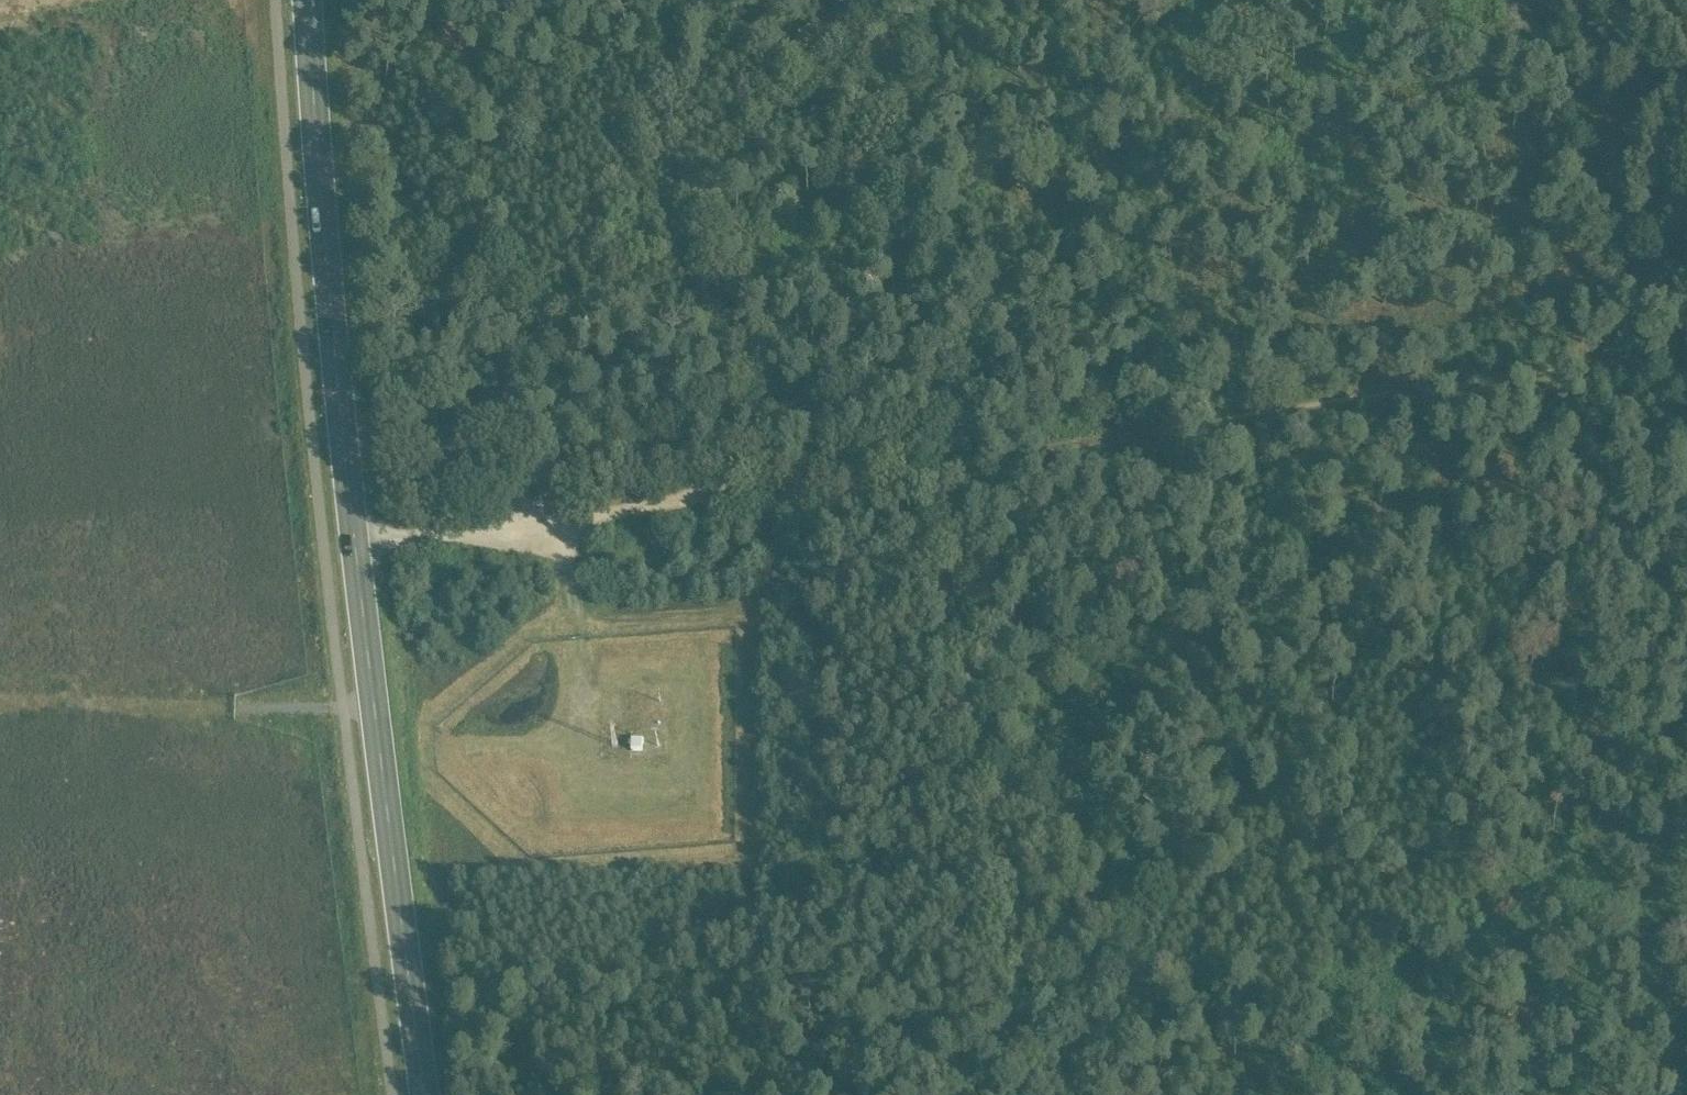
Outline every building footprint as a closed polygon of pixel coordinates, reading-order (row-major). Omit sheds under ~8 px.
[(643,739),(632,739),(631,750),(642,750),(643,739)] [(1030,896),(1019,896),(1018,907),(1029,908),(1030,896)]
